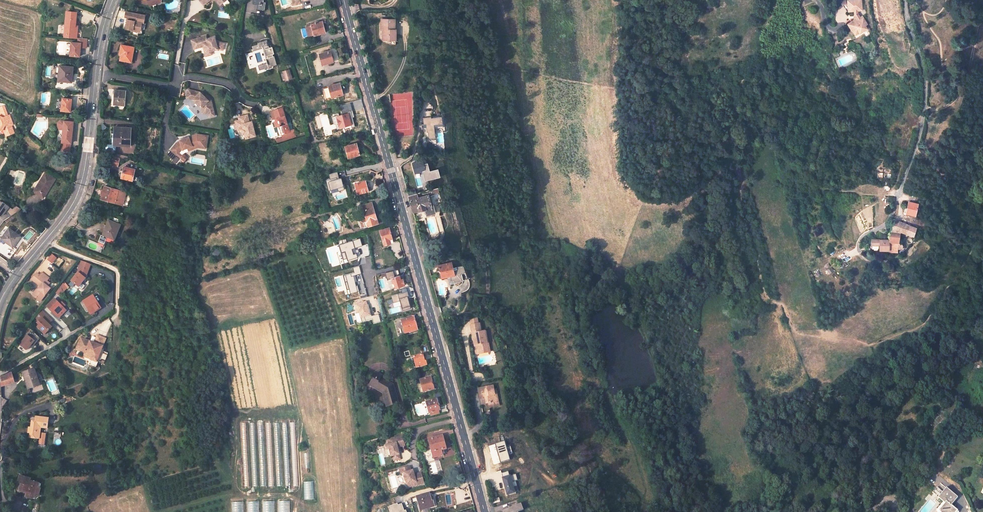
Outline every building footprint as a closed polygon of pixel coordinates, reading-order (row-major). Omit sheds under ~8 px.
[(266,0),(254,0),(253,3),(257,4),(256,9),(265,10),(266,0)] [(844,22),(850,31),(855,27),(858,31),(867,24),(861,16),(859,18),(857,15),(856,13),(856,8),(860,7),(859,0),(845,0),(845,8),(851,8),(851,13),(853,16),(844,22)] [(79,12),(68,11),(67,26),(70,26),(68,37),(79,38),(80,29),(78,29),(79,12)] [(147,15),(127,12),(126,17),(129,18),(127,29),(133,30),(132,34),(138,36),(140,30),(141,30),(143,22),(145,22),(147,15)] [(394,18),(380,18),(380,29),(384,29),(383,38),(396,38),(396,29),(394,29),(394,18)] [(322,20),(307,25),(311,38),(317,36),(317,33),(326,30),(322,20)] [(191,39),(193,48),(204,46),(204,48),(203,48),(204,53),(210,51),(217,49),(222,50),(224,43),(215,41),(214,37),(206,39),(205,35),(191,39)] [(256,42),(251,43),(256,68),(262,67),(262,69),(271,67),(271,65),(275,64),(271,46),(269,47),(266,37),(256,40),(256,42)] [(72,56),(82,57),(83,48),(88,48),(89,39),(80,38),(80,43),(73,43),(72,56)] [(134,46),(122,45),(121,53),(122,53),(121,60),(128,62),(128,64),(133,65),(134,56),(132,56),(134,46)] [(331,50),(320,52),(323,63),(333,60),(331,50)] [(74,67),(60,65),(59,80),(70,81),(71,74),(73,75),(74,67)] [(290,68),(283,70),(285,79),(292,77),(290,68)] [(339,82),(328,85),(331,96),(342,93),(339,82)] [(202,91),(190,88),(188,96),(195,98),(201,106),(203,112),(208,110),(209,115),(214,114),(211,98),(208,99),(206,96),(202,91)] [(127,91),(116,90),(115,104),(126,104),(127,91)] [(71,111),(72,98),(63,97),(62,109),(71,111)] [(11,114),(9,115),(5,105),(0,107),(0,128),(1,127),(5,130),(7,135),(15,132),(12,125),(14,124),(11,114)] [(290,131),(282,106),(274,109),(276,117),(278,117),(278,119),(276,120),(277,125),(279,130),(280,129),(281,133),(290,131)] [(347,112),(337,115),(340,126),(350,123),(347,112)] [(238,118),(234,119),(235,124),(239,123),(241,127),(242,132),(244,132),(245,136),(255,134),(251,119),(248,120),(246,113),(237,115),(238,118)] [(74,123),(58,121),(57,126),(64,127),(61,141),(63,141),(61,150),(69,152),(70,142),(71,143),(74,123)] [(132,128),(115,126),(115,132),(119,132),(117,143),(124,144),(124,142),(129,143),(129,138),(131,139),(132,128)] [(435,126),(427,127),(428,132),(426,132),(426,135),(428,135),(429,139),(436,137),(435,126)] [(8,137),(7,135),(5,130),(1,127),(0,128),(0,133),(8,137)] [(291,136),(290,131),(281,133),(283,139),(291,136)] [(176,141),(170,148),(180,156),(182,154),(178,151),(181,149),(187,146),(191,145),(198,146),(201,146),(202,144),(206,144),(207,134),(196,133),(179,139),(180,140),(176,141)] [(356,142),(346,145),(348,156),(359,153),(356,142)] [(419,160),(412,162),(415,173),(425,170),(422,159),(421,160),(421,158),(419,159),(419,160)] [(124,164),(121,176),(134,179),(137,166),(124,164)] [(346,190),(344,177),(340,178),(339,172),(330,173),(331,178),(329,179),(331,193),(346,190)] [(43,173),(31,190),(41,198),(54,180),(43,173)] [(366,179),(355,182),(357,192),(369,189),(366,179)] [(122,200),(125,190),(103,184),(99,197),(121,203),(122,200)] [(425,206),(431,205),(428,195),(418,197),(416,192),(408,195),(412,210),(418,208),(419,210),(426,208),(425,206)] [(905,200),(907,213),(917,212),(916,201),(905,200)] [(11,207),(4,201),(0,205),(0,214),(2,216),(11,207)] [(373,202),(363,205),(366,215),(367,218),(362,220),(364,227),(378,222),(373,202)] [(119,221),(108,217),(102,232),(113,237),(119,221)] [(889,251),(892,251),(896,251),(897,248),(901,248),(901,244),(897,244),(902,234),(916,236),(919,228),(894,219),(890,234),(890,239),(872,238),(871,244),(878,244),(877,249),(889,249),(889,251)] [(6,226),(0,234),(0,237),(10,245),(14,240),(13,238),(16,234),(6,226)] [(380,230),(383,245),(392,242),(389,227),(380,230)] [(106,244),(108,236),(101,234),(99,243),(106,244)] [(365,249),(353,250),(354,264),(363,264),(363,258),(365,258),(365,249)] [(83,286),(92,264),(81,260),(73,283),(83,286)] [(451,262),(439,266),(442,277),(455,274),(455,273),(451,262)] [(38,275),(35,272),(30,280),(40,286),(32,296),(39,301),(49,288),(46,286),(49,283),(46,281),(48,277),(41,272),(38,275)] [(403,275),(390,278),(392,283),(393,283),(395,288),(404,285),(403,283),(405,283),(403,275)] [(56,292),(60,296),(69,286),(65,282),(56,292)] [(408,291),(392,295),(395,307),(390,309),(392,314),(412,309),(408,291)] [(93,297),(82,302),(84,307),(86,306),(90,314),(99,310),(93,297)] [(64,311),(52,299),(44,307),(57,319),(64,311)] [(51,323),(54,320),(43,310),(35,318),(41,324),(38,327),(47,335),(54,326),(51,323)] [(401,320),(404,333),(416,330),(413,317),(401,320)] [(472,331),(480,329),(478,322),(471,324),(472,331)] [(473,332),(479,353),(491,349),(486,329),(473,332)] [(29,351),(37,340),(29,334),(20,344),(29,351)] [(96,363),(105,340),(97,336),(94,344),(81,339),(76,350),(85,354),(84,356),(92,359),(91,360),(91,361),(96,363)] [(422,354),(412,357),(415,369),(427,365),(425,360),(424,361),(422,354)] [(28,370),(31,379),(35,378),(37,385),(46,383),(40,366),(28,370)] [(20,381),(16,371),(0,378),(0,387),(0,388),(20,381)] [(389,379),(377,371),(369,383),(380,391),(386,407),(396,404),(389,379)] [(429,378),(418,381),(420,386),(421,386),(423,392),(434,389),(432,384),(431,384),(429,378)] [(490,394),(492,402),(494,401),(502,399),(499,388),(497,383),(482,387),(485,395),(490,394)] [(495,406),(506,403),(502,387),(499,388),(502,399),(494,401),(495,406)] [(435,400),(425,402),(428,413),(439,410),(438,405),(437,405),(435,400)] [(43,418),(30,417),(30,422),(27,422),(26,429),(26,434),(26,439),(36,440),(36,428),(42,428),(43,418)] [(403,435),(388,440),(390,444),(386,445),(387,450),(390,449),(392,456),(394,456),(395,460),(401,458),(398,447),(405,445),(403,435)] [(442,436),(429,439),(432,458),(440,456),(440,454),(443,453),(442,451),(445,450),(442,436)] [(507,441),(489,445),(494,464),(512,459),(510,454),(514,453),(512,445),(509,446),(507,441)] [(411,472),(410,466),(399,469),(401,473),(403,472),(404,476),(403,476),(405,480),(407,484),(411,483),(412,486),(424,482),(421,472),(414,474),(413,472),(411,472)] [(26,486),(20,484),(19,490),(27,492),(25,497),(31,499),(32,495),(36,496),(39,489),(36,488),(37,483),(27,481),(26,486)] [(304,500),(314,499),(314,481),(303,482),(304,500)] [(958,511),(951,506),(959,498),(946,489),(938,499),(944,505),(938,511),(957,511),(958,511)] [(427,493),(415,497),(418,510),(419,510),(432,507),(429,497),(428,497),(427,493)] [(259,501),(248,501),(248,511),(259,511),(259,501)] [(274,501),(263,501),(263,511),(275,511),(274,501)] [(280,511),(289,511),(290,501),(280,501),(280,511)] [(243,502),(232,502),(233,511),(243,511),(243,502)] [(405,503),(400,505),(399,503),(391,506),(393,511),(408,511),(405,503)] [(520,511),(526,509),(524,503),(503,510),(504,511),(521,511),(520,511)]
